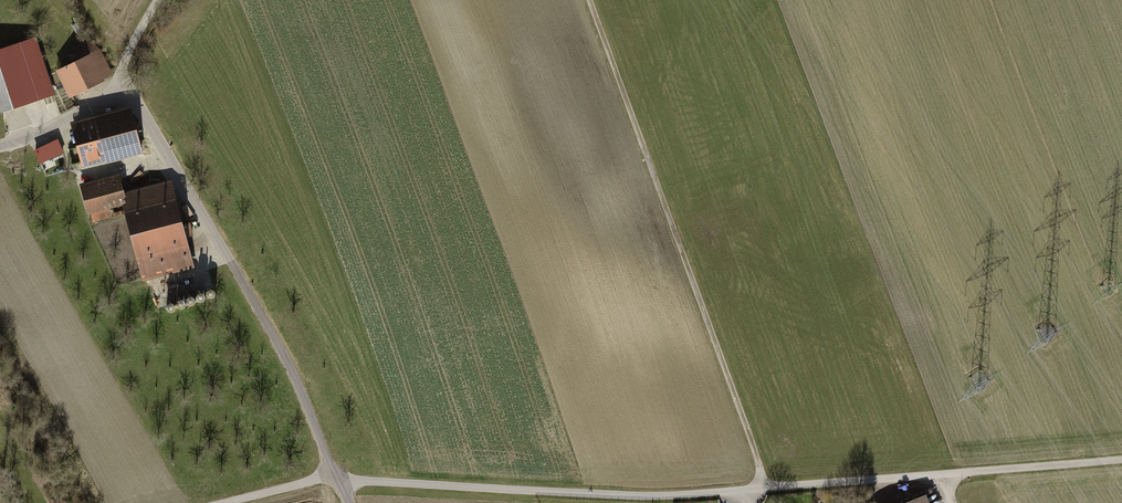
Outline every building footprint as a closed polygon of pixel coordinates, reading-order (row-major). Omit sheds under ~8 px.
[(54,72),(68,98),(111,75),(91,37),(72,47),(78,59),(54,72)] [(0,50),(0,106),(2,111),(26,103),(8,48),(0,50)] [(126,109),(74,122),(86,169),(138,156),(126,109)] [(140,282),(194,267),(171,179),(123,192),(119,174),(79,185),(89,222),(122,213),(140,282)] [(903,502),(928,502),(925,494),(903,502)]
